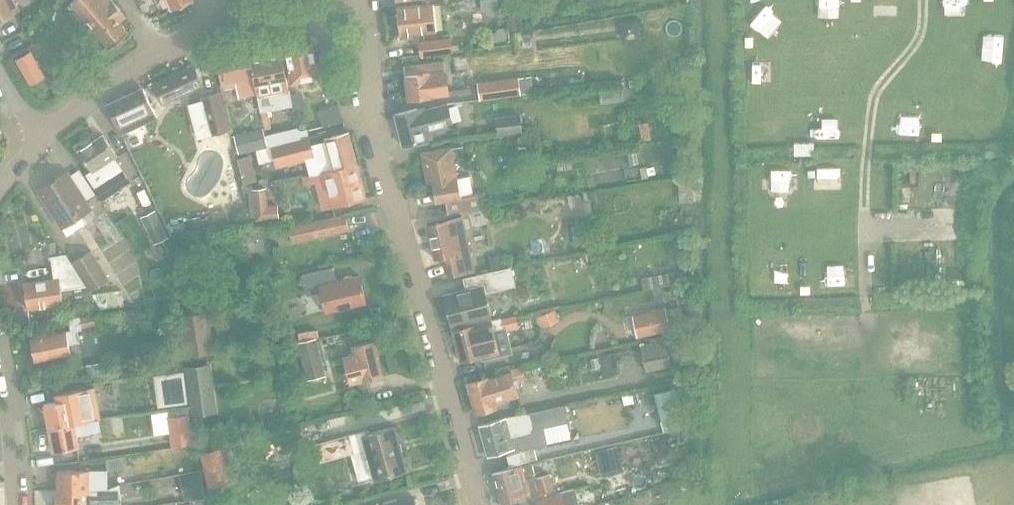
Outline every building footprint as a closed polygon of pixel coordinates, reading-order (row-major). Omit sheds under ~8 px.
[(19,9),(15,0),(0,0),(0,19),(19,9)] [(125,17),(112,0),(71,0),(70,0),(107,47),(127,31),(119,22),(125,17)] [(193,0),(167,0),(171,9),(193,0)] [(398,8),(401,34),(436,30),(433,3),(398,8)] [(419,42),(421,55),(453,51),(451,38),(419,42)] [(285,45),(292,83),(318,78),(311,40),(285,45)] [(248,52),(256,93),(257,93),(258,98),(289,92),(280,46),(248,52)] [(31,51),(17,58),(32,84),(46,76),(31,51)] [(240,97),(256,93),(248,52),(217,58),(222,85),(237,82),(240,97)] [(406,75),(409,98),(449,94),(445,61),(419,64),(421,73),(406,75)] [(156,82),(165,101),(201,84),(192,64),(156,82)] [(479,82),(481,99),(521,94),(519,76),(479,82)] [(106,103),(119,133),(156,117),(142,87),(106,103)] [(188,104),(197,136),(227,128),(217,91),(200,96),(202,100),(188,104)] [(430,130),(453,124),(448,103),(425,109),(425,108),(418,110),(418,107),(395,113),(403,145),(425,139),(424,131),(430,130)] [(335,107),(328,109),(332,120),(340,117),(335,107)] [(496,117),(498,132),(522,129),(520,114),(496,117)] [(265,134),(267,143),(298,136),(296,126),(265,134)] [(268,146),(264,132),(239,139),(242,152),(268,146)] [(334,171),(356,165),(348,134),(325,140),(326,142),(309,147),(308,141),(256,154),(259,163),(274,159),(276,168),(307,159),(311,175),(334,171)] [(78,151),(98,182),(123,166),(103,135),(78,151)] [(434,181),(458,177),(451,147),(422,152),(427,179),(428,179),(430,178),(434,181)] [(334,171),(311,175),(302,178),(304,185),(315,182),(322,208),(365,196),(356,165),(334,171)] [(77,213),(79,216),(91,208),(67,172),(55,179),(57,183),(40,194),(60,224),(77,213)] [(458,177),(434,181),(434,182),(437,202),(447,200),(449,212),(484,206),(482,192),(474,194),(471,176),(458,178),(458,177)] [(98,191),(107,206),(118,199),(108,184),(98,191)] [(279,203),(268,204),(266,187),(252,189),(256,220),(280,217),(279,203)] [(141,217),(154,242),(167,236),(155,210),(141,217)] [(287,229),(291,244),(348,228),(344,213),(287,229)] [(449,276),(474,271),(463,215),(428,222),(435,259),(445,257),(449,276)] [(200,236),(169,241),(179,296),(203,293),(196,257),(202,256),(200,236)] [(71,260),(77,271),(90,291),(110,279),(92,250),(72,262),(71,260)] [(78,280),(77,271),(71,260),(50,260),(53,280),(24,283),(28,310),(64,305),(61,283),(78,280)] [(359,274),(337,279),(334,266),(302,274),(307,295),(323,291),(328,311),(366,301),(359,274)] [(444,295),(451,326),(490,316),(484,293),(503,288),(515,285),(511,266),(463,278),(465,289),(444,295)] [(641,277),(643,290),(685,282),(682,269),(641,277)] [(210,306),(183,310),(189,349),(216,345),(210,306)] [(632,314),(637,336),(671,329),(666,306),(632,314)] [(32,340),(36,362),(71,355),(69,345),(79,343),(76,331),(81,330),(81,329),(95,326),(93,316),(74,320),(75,325),(71,325),(72,331),(32,340)] [(452,329),(460,361),(498,351),(493,329),(503,327),(500,318),(452,329)] [(319,326),(299,328),(301,336),(320,331),(319,326)] [(298,342),(307,380),(326,375),(317,337),(298,342)] [(343,355),(349,382),(384,373),(375,338),(353,344),(355,352),(343,355)] [(640,347),(645,371),(672,366),(672,363),(681,361),(677,339),(640,347)] [(505,352),(507,365),(543,357),(540,344),(505,352)] [(190,386),(210,384),(207,363),(187,366),(190,386)] [(496,402),(520,395),(512,371),(489,378),(489,376),(469,382),(478,413),(497,407),(496,402)] [(44,404),(49,427),(100,419),(94,387),(56,394),(58,402),(44,404)] [(480,425),(488,454),(519,445),(516,436),(532,432),(532,429),(535,428),(530,412),(510,416),(480,425)] [(172,445),(193,441),(189,414),(168,417),(172,445)] [(109,417),(49,428),(53,452),(80,447),(78,434),(102,429),(101,427),(110,425),(109,417)] [(302,442),(322,438),(318,421),(299,426),(302,442)] [(365,433),(376,475),(407,466),(396,424),(365,433)] [(597,450),(603,476),(624,471),(618,445),(597,450)] [(507,455),(510,466),(537,458),(533,447),(507,455)] [(106,459),(108,470),(127,466),(125,455),(106,459)] [(538,498),(556,492),(549,472),(536,476),(532,462),(494,473),(503,503),(531,494),(533,499),(538,498)] [(91,490),(91,489),(90,481),(108,481),(108,470),(97,470),(57,471),(57,490),(57,491),(91,490)] [(91,500),(121,499),(121,484),(109,489),(91,489),(91,490),(57,491),(57,490),(56,490),(56,504),(91,504),(91,500)] [(556,492),(538,498),(540,504),(578,504),(574,488),(560,491),(556,492)] [(398,500),(397,496),(383,499),(385,504),(416,504),(414,496),(398,500)]
